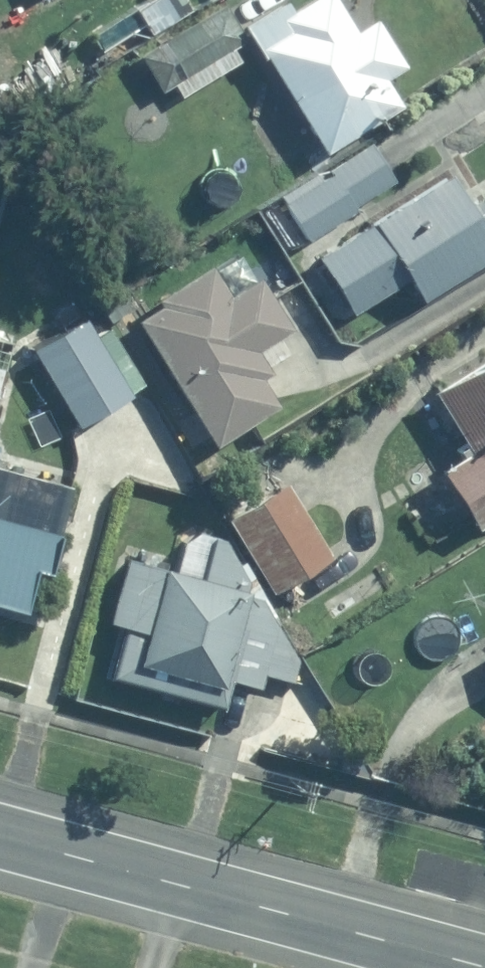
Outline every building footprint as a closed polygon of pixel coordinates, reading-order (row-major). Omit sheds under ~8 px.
[(139,50),(160,85),(171,78),(179,91),(239,55),(231,42),(245,33),(226,0),(219,0),(139,50)] [(288,0),(268,0),(240,16),(258,49),(263,46),(322,144),(399,97),(383,70),(405,58),(373,9),(352,21),(339,0),(289,0),(288,0)] [(137,56),(116,69),(124,84),(146,70),(137,56)] [(370,142),(282,195),(303,236),(354,206),(352,202),(392,178),(370,142)] [(450,164),(314,249),(350,307),(406,271),(419,291),(484,250),(484,199),(484,197),(474,203),(450,164)] [(290,322),(257,272),(225,288),(209,259),(156,291),(162,300),(137,313),(212,439),(276,398),(259,371),(268,366),(256,343),(290,322)] [(129,390),(80,310),(29,344),(76,421),(129,390)] [(427,381),(466,445),(439,460),(474,517),(484,510),(484,347),(427,381)] [(0,462),(0,602),(21,608),(33,564),(48,568),(71,480),(0,462)] [(283,477),(226,512),(271,587),(329,550),(283,477)] [(221,532),(210,530),(200,567),(124,545),(104,614),(120,618),(108,671),(224,705),(232,674),(260,684),(275,620),(221,532)]
